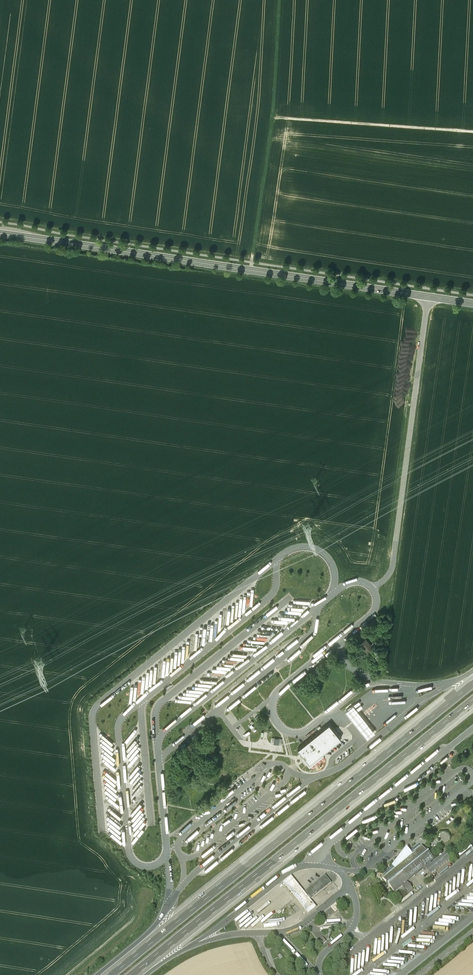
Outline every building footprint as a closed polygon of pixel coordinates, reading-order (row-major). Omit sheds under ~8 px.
[(302,626),(311,617),(309,615),(300,624),(302,626)] [(373,649),(365,639),(360,643),(368,653),(373,649)] [(280,652),(268,659),(270,661),(281,655),(280,652)] [(329,697),(311,711),(316,716),(333,702),(329,697)] [(323,717),(333,708),(331,705),(321,714),(323,717)] [(349,717),(361,731),(367,739),(375,733),(368,725),(357,711),(353,706),(345,712),(349,717)] [(332,729),(329,724),(297,749),(303,757),(301,758),(309,768),(324,756),(322,753),(340,739),(340,738),(342,737),(334,728),(332,729)] [(431,876),(450,860),(445,854),(432,865),(430,863),(434,860),(429,853),(428,854),(421,846),(420,847),(418,845),(408,853),(405,850),(392,866),(384,873),(386,876),(383,879),(387,884),(386,885),(387,886),(389,885),(394,892),(402,886),(405,890),(405,891),(407,894),(413,890),(407,882),(424,868),(431,876)] [(304,859),(314,851),(312,849),(303,856),(304,859)] [(299,896),(306,904),(331,883),(325,875),(299,896)] [(313,905),(298,887),(290,877),(283,883),(291,893),(305,911),(308,915),(316,909),(313,905)] [(336,904),(340,909),(344,905),(341,901),(336,904)] [(336,904),(331,908),(335,913),(340,909),(336,904)] [(328,910),(319,917),(323,922),(332,915),(328,910)]
